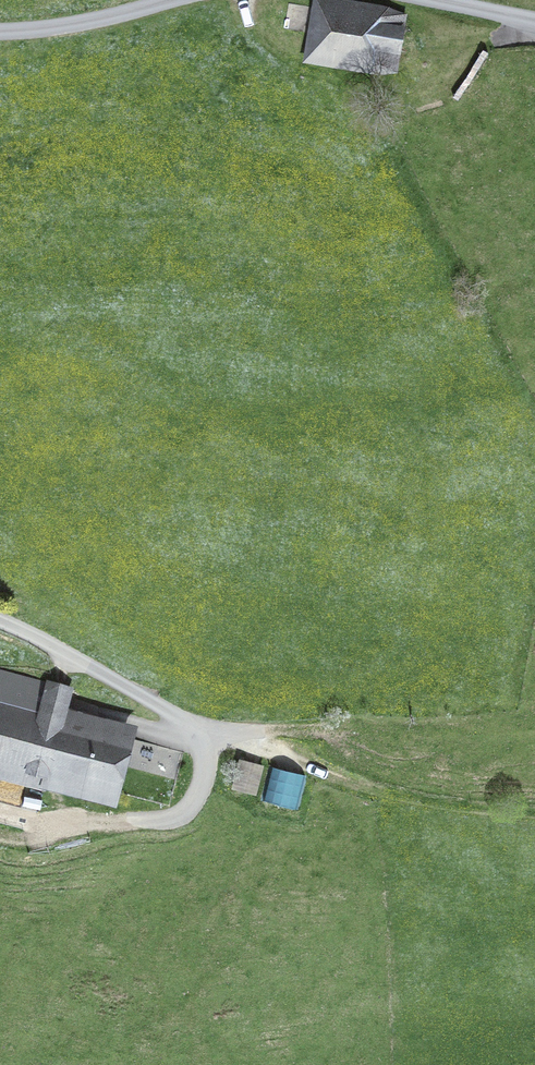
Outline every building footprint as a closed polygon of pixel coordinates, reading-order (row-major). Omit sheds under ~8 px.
[(402,17),(321,4),(313,57),(393,69),(402,17)] [(42,788),(44,782),(84,792),(85,786),(110,793),(124,739),(59,722),(68,688),(0,671),(0,777),(42,788)] [(258,789),(265,761),(240,755),(233,784),(258,789)]
